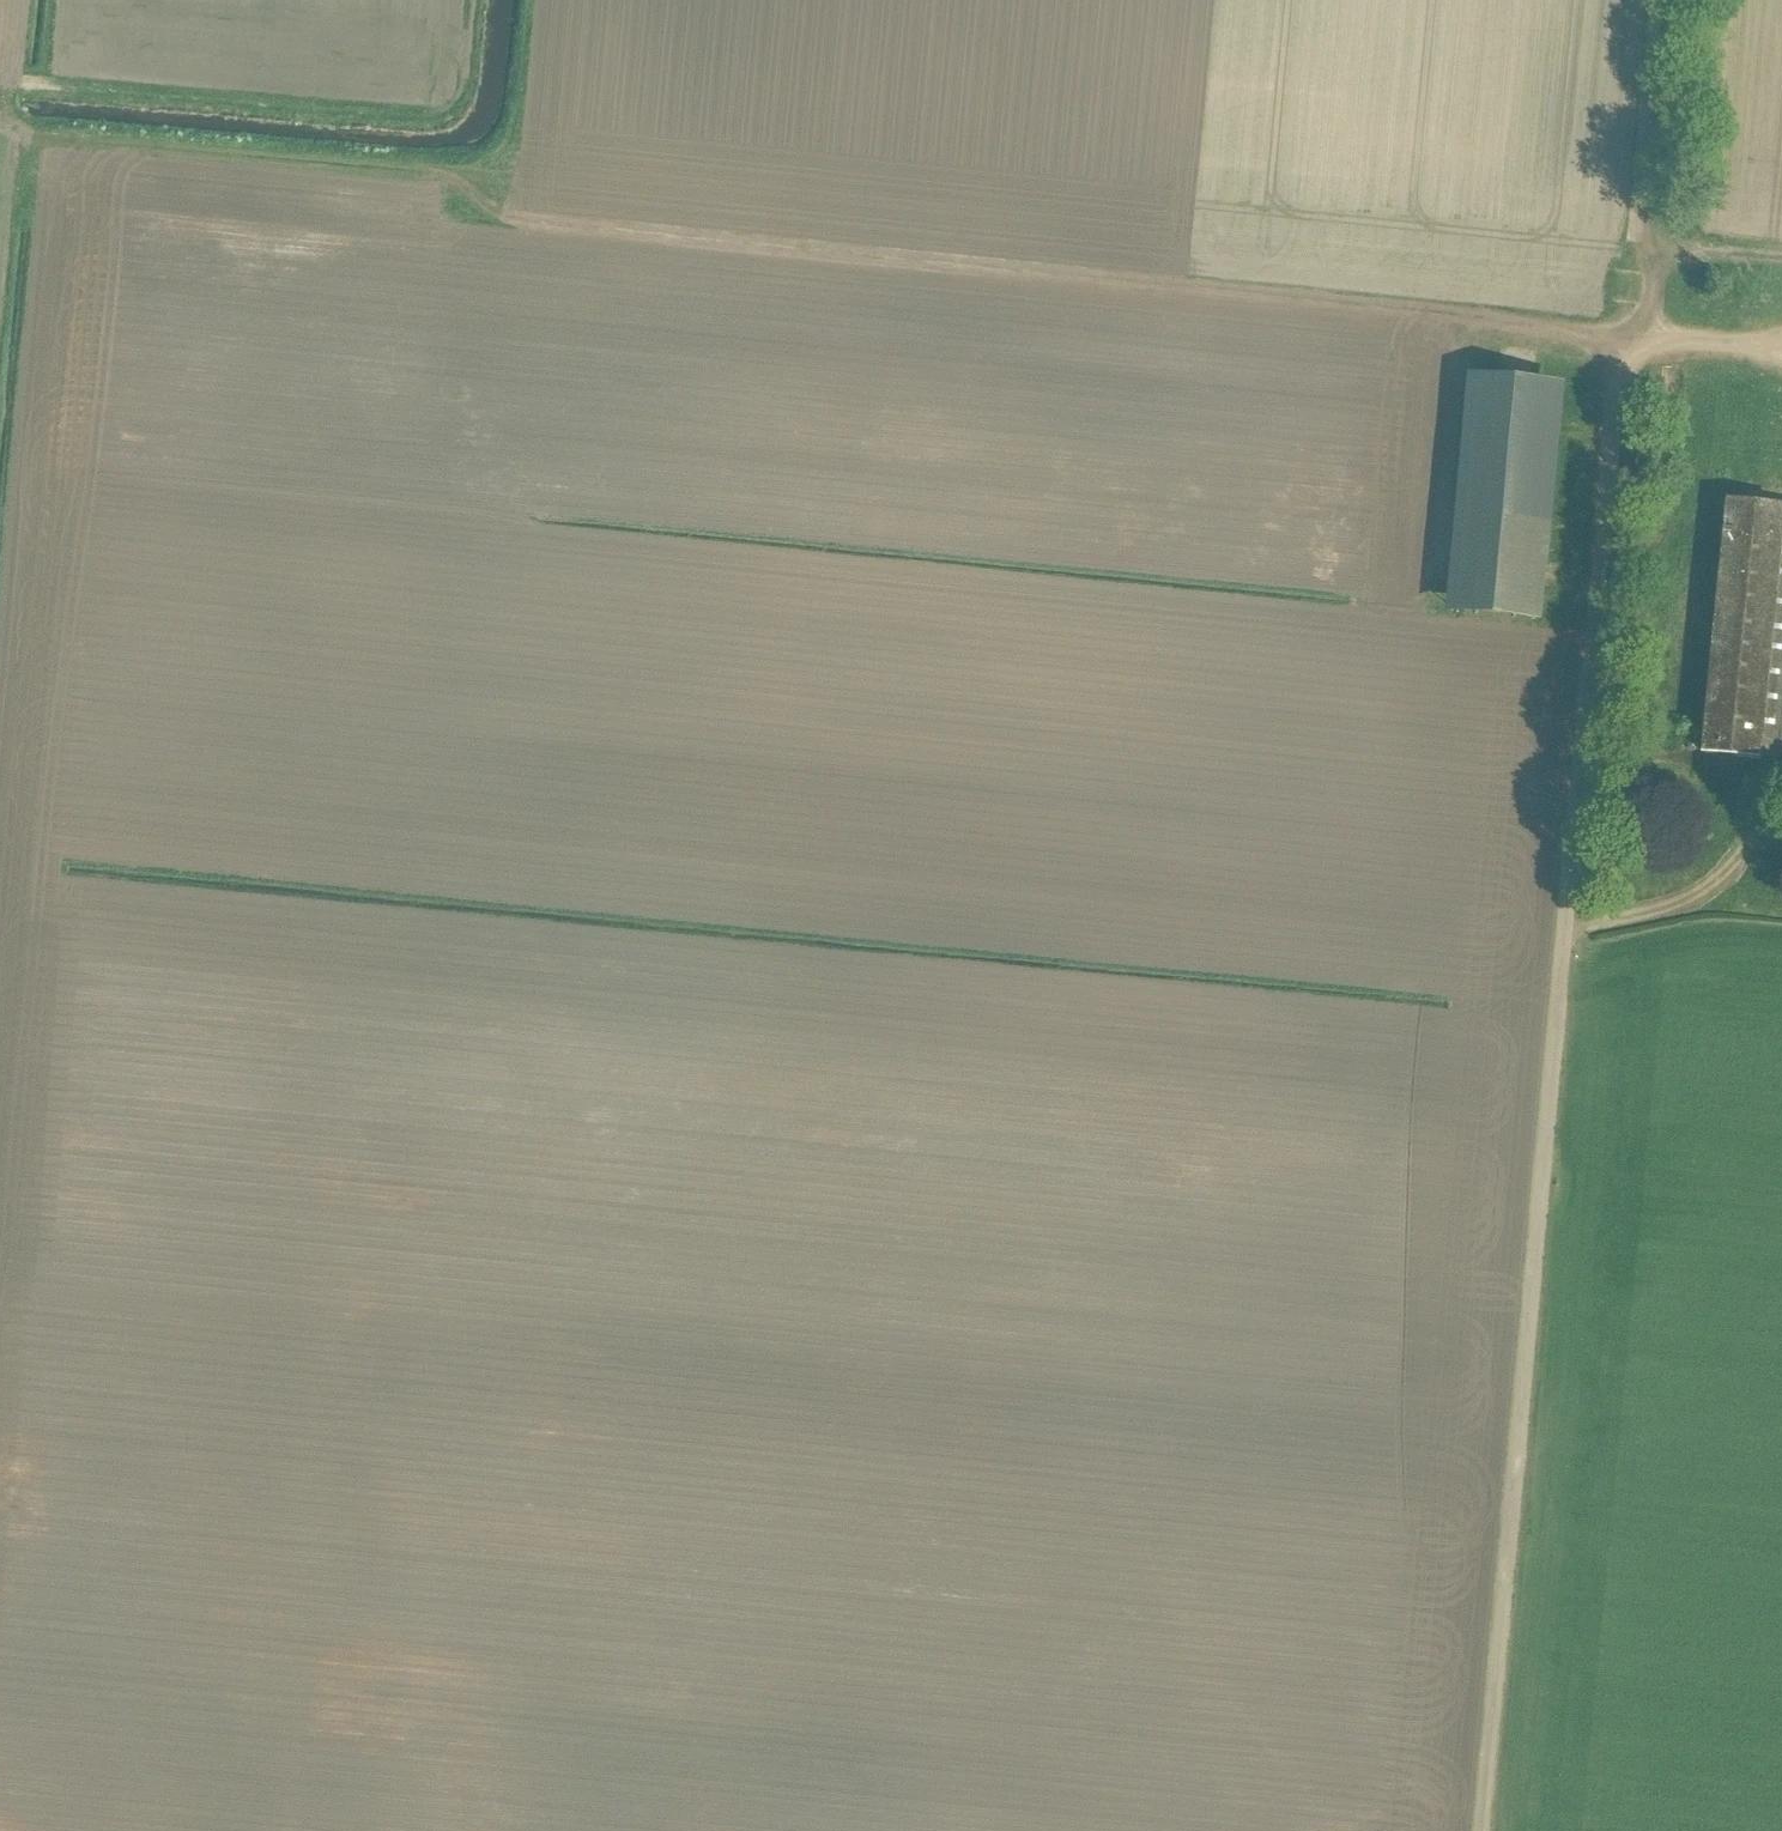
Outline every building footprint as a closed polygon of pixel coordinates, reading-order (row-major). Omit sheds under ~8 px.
[(1551,621),(1570,381),(1472,374),(1454,614),(1551,621)] [(1720,760),(1734,761),(1734,758),(1781,763),(1781,510),(1728,504),(1704,755),(1720,756),(1720,760)]
